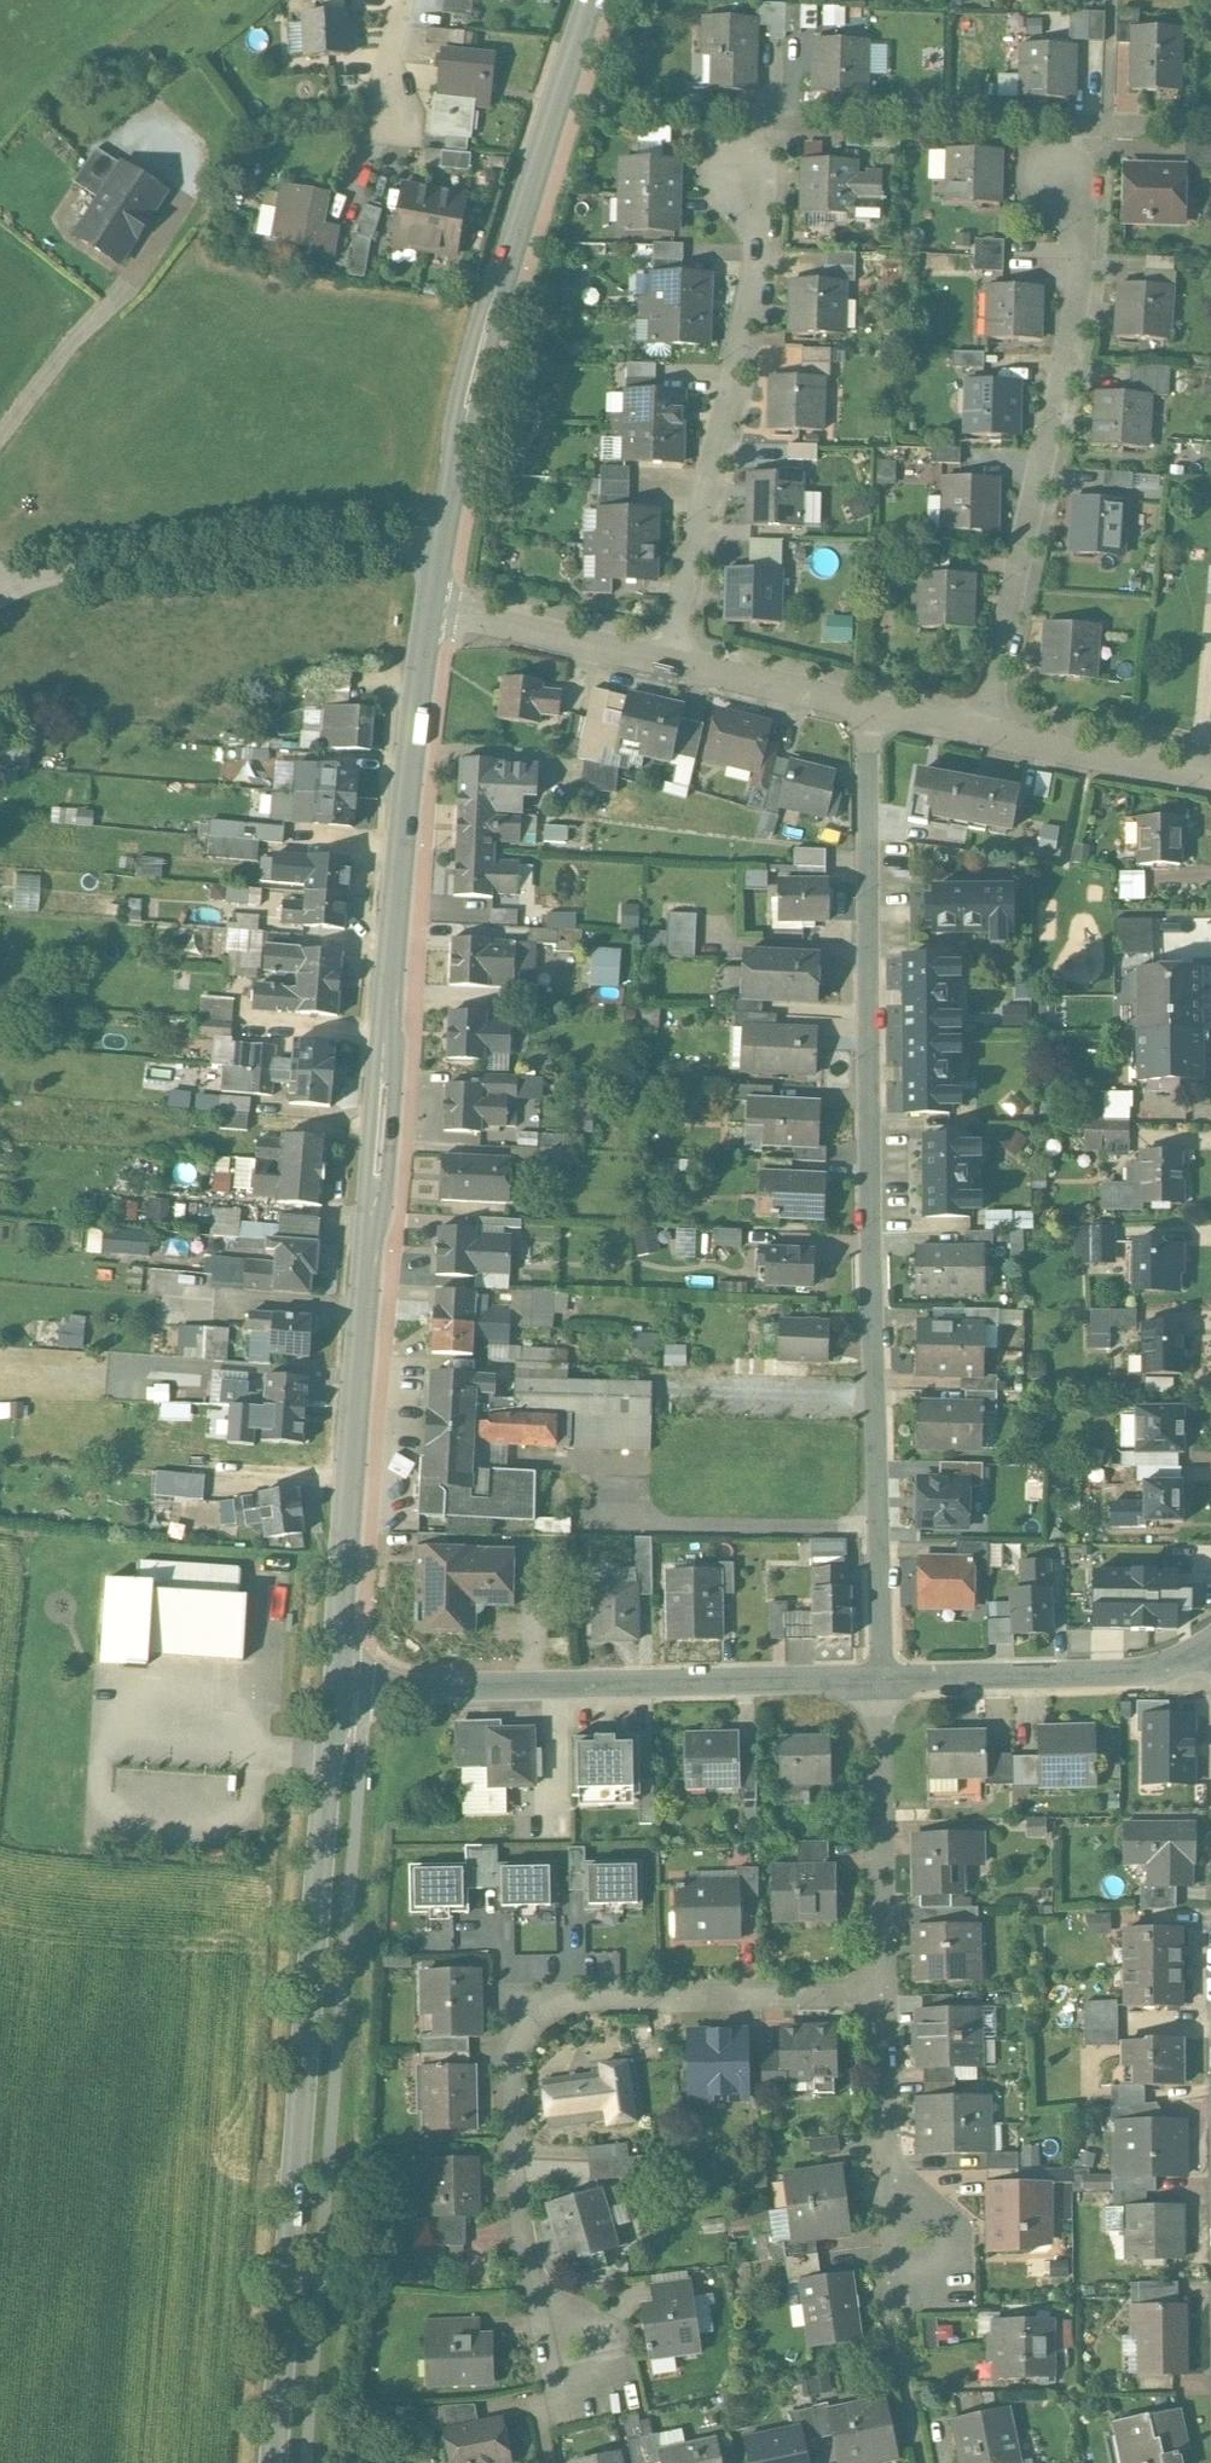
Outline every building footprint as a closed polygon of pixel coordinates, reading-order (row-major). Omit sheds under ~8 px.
[(443,14),(472,17),(474,0),(444,0),(443,14)] [(1105,13),(1090,12),(1089,41),(1104,42),(1105,13)] [(347,13),(305,15),(308,59),(349,56),(347,13)] [(1139,14),(1117,13),(1116,44),(1133,44),(1134,28),(1138,28),(1139,14)] [(758,19),(704,17),(704,55),(719,55),(718,88),(713,88),(712,90),(756,91),(758,19)] [(457,31),(429,28),(427,44),(456,47),(456,46),(463,47),(465,32),(457,31)] [(1138,28),(1134,28),(1133,44),(1132,90),(1179,92),(1181,29),(1138,28)] [(868,40),(814,39),(813,93),(867,94),(868,40)] [(1076,46),(1022,44),(1021,80),(1030,80),(1030,96),(1028,96),(1028,98),(1075,99),(1076,46)] [(874,46),(873,70),(883,70),(884,46),(874,46)] [(495,57),(442,52),(438,96),(435,95),(431,135),(472,140),(475,106),(490,107),(495,57)] [(900,133),(871,132),(871,148),(900,149),(900,133)] [(1189,165),(1210,165),(1210,139),(1189,139),(1189,165)] [(821,145),(806,145),(806,160),(821,160),(821,145)] [(1002,150),(948,148),(946,202),(1001,203),(1002,150)] [(97,149),(74,183),(101,200),(123,166),(97,149)] [(473,167),(472,149),(428,150),(429,168),(473,167)] [(806,160),(803,160),(801,213),(855,214),(855,219),(881,220),(882,201),(884,199),(882,196),(883,178),(856,177),(857,161),(821,160),(806,160)] [(680,163),(622,161),(621,195),(679,197),(680,163)] [(101,200),(77,236),(119,264),(136,237),(139,238),(150,220),(148,219),(166,192),(124,165),(123,166),(101,200)] [(1186,169),(1124,167),(1123,221),(1185,223),(1186,169)] [(437,189),(403,183),(392,250),(426,255),(437,189)] [(331,194),(282,185),(277,210),(284,211),(278,241),(312,247),(322,249),(326,225),(331,194)] [(437,189),(426,255),(460,261),(471,194),(437,189)] [(679,197),(621,195),(620,229),(678,231),(679,197)] [(340,228),(326,225),(322,249),(312,247),(311,254),(335,258),(340,228)] [(1004,240),(975,240),(975,256),(1004,256),(1004,240)] [(856,253),(824,252),(824,281),(845,282),(855,282),(856,253)] [(1004,256),(975,256),(974,271),(1004,272),(1004,256)] [(1175,259),(1146,257),(1145,272),(1174,274),(1175,259)] [(900,259),(876,268),(881,282),(905,273),(900,259)] [(682,261),(653,260),(653,275),(682,275),(682,261)] [(682,275),(653,275),(652,297),(638,297),(637,309),(710,311),(710,309),(708,309),(708,296),(710,296),(711,276),(682,275)] [(824,281),(791,280),(790,333),(844,335),(845,282),(824,281)] [(1173,287),(1120,283),(1116,336),(1170,340),(1173,287)] [(1042,286),(988,285),(987,338),(1041,339),(1042,286)] [(710,311),(637,309),(637,321),(652,321),(651,344),(648,347),(648,354),(651,357),(667,357),(671,354),(671,344),(709,345),(709,326),(708,326),(708,312),(710,312),(710,311)] [(831,349),(802,348),(801,377),(824,378),(830,378),(831,349)] [(985,353),(953,352),(953,368),(984,368),(985,353)] [(656,364),(627,363),(627,378),(656,378),(656,364)] [(1170,368),(1131,365),(1129,393),(1152,394),(1152,395),(1168,396),(1170,368)] [(801,377),(771,376),(769,430),(823,431),(824,378),(801,377)] [(656,378),(627,378),(626,392),(655,393),(656,378)] [(1021,382),(967,381),(966,435),(1020,436),(1021,382)] [(1129,393),(1098,391),(1094,445),(1148,448),(1152,395),(1152,394),(1129,393)] [(655,393),(626,392),(626,415),(611,414),(611,426),(683,428),(683,427),(681,426),(682,413),(684,413),(684,394),(655,393)] [(683,428),(611,426),(611,438),(625,439),(625,461),(682,463),(683,443),(681,443),(681,430),(683,430),(683,428)] [(817,445),(788,445),(788,460),(817,461),(817,445)] [(961,449),(932,448),(931,463),(961,464),(961,449)] [(630,467),(601,466),(601,481),(630,482),(630,467)] [(803,474),(749,472),(747,526),(802,527),(803,474)] [(1133,474),(1105,472),(1103,487),(1132,489),(1133,474)] [(999,479),(945,478),(944,531),(998,532),(999,479)] [(630,482),(601,481),(600,495),(630,496),(630,482)] [(630,496),(600,495),(600,510),(629,511),(630,496)] [(1128,502),(1074,498),(1070,552),(1124,556),(1128,502)] [(629,511),(600,510),(599,533),(585,532),(584,544),(657,546),(657,545),(655,544),(655,531),(657,531),(658,512),(629,511)] [(657,546),(584,544),(584,556),(599,557),(598,579),(612,580),(656,581),(656,561),(655,561),(655,548),(657,548),(657,546)] [(950,555),(915,554),(915,569),(949,570),(950,555)] [(782,570),(728,568),(726,622),(781,624),(782,570)] [(974,575),(921,574),(919,627),(972,628),(974,575)] [(598,579),(583,579),(583,593),(612,594),(612,580),(598,579)] [(827,639),(853,640),(854,615),(828,614),(827,639)] [(1099,626),(1046,622),(1042,676),(1096,679),(1099,626)] [(544,681),(505,677),(503,696),(504,697),(502,719),(500,718),(500,719),(540,724),(540,723),(538,723),(539,711),(559,713),(559,714),(560,715),(563,692),(561,692),(561,693),(541,691),(543,682),(544,682),(544,681)] [(610,692),(594,688),(587,719),(603,723),(610,693),(610,692)] [(603,723),(587,719),(581,742),(577,758),(599,762),(599,764),(619,768),(621,759),(617,754),(617,755),(615,754),(628,697),(610,693),(603,723)] [(661,700),(629,693),(628,697),(615,754),(617,755),(617,754),(620,741),(642,746),(641,751),(672,758),(681,719),(683,710),(660,705),(661,700)] [(374,710),(324,707),(321,748),(371,752),(374,710)] [(702,724),(681,719),(672,758),(671,764),(692,769),(702,724)] [(574,724),(561,722),(558,746),(571,747),(574,724)] [(770,735),(727,724),(716,771),(759,781),(770,735)] [(268,750),(241,748),(238,783),(265,785),(268,750)] [(500,762),(461,759),(459,806),(460,806),(460,805),(496,807),(495,811),(497,812),(522,813),(523,813),(523,796),(537,797),(539,766),(499,764),(500,762)] [(599,764),(585,761),(582,790),(617,793),(619,769),(599,764)] [(835,773),(791,762),(785,787),(780,805),(781,806),(827,817),(833,790),(831,790),(835,773)] [(359,770),(296,764),(294,793),(356,799),(359,770)] [(691,771),(679,768),(675,784),(687,788),(691,771)] [(976,784),(918,773),(909,821),(927,824),(929,814),(969,822),(976,784)] [(785,787),(770,783),(763,812),(778,816),(781,806),(780,805),(785,787)] [(1019,791),(976,784),(969,822),(1012,829),(1019,791)] [(356,799),(294,793),(293,797),(276,795),(274,816),(285,817),(284,822),(354,827),(356,799)] [(496,807),(460,805),(460,806),(458,850),(495,852),(495,842),(521,843),(522,819),(497,818),(497,812),(495,811),(496,807)] [(523,815),(522,836),(537,837),(537,815),(523,815)] [(1180,817),(1140,818),(1140,866),(1180,866),(1180,817)] [(1056,851),(1061,826),(1045,823),(1040,848),(1056,851)] [(568,826),(546,825),(545,841),(567,842),(568,826)] [(284,829),(258,826),(256,841),(259,842),(282,844),(284,829)] [(256,841),(210,837),(208,858),(258,862),(259,842),(256,841)] [(826,849),(795,848),(794,866),(799,866),(826,867),(826,849)] [(495,852),(458,850),(456,895),(493,897),(494,892),(518,894),(520,862),(494,861),(495,852)] [(350,861),(276,855),(275,860),(263,859),(261,881),(307,885),(307,892),(347,895),(350,861)] [(826,867),(799,866),(799,881),(826,881),(826,867)] [(1121,870),(1121,898),(1147,897),(1147,870),(1121,870)] [(16,908),(42,909),(43,873),(17,873),(16,908)] [(799,881),(780,881),(780,920),(829,920),(829,881),(826,881),(799,881)] [(263,891),(230,887),(228,905),(261,909),(263,891)] [(1012,888),(933,888),(933,933),(1012,933),(1012,888)] [(347,895),(307,892),(306,903),(284,901),(281,923),(304,925),(304,927),(344,930),(347,895)] [(520,923),(520,908),(494,908),(494,922),(520,923)] [(578,927),(578,911),(548,912),(549,927),(578,927)] [(697,915),(668,913),(667,934),(666,946),(666,956),(695,958),(697,915)] [(260,919),(229,916),(228,930),(258,932),(260,919)] [(1154,954),(1153,919),(1113,920),(1113,954),(1154,954)] [(258,932),(228,930),(227,953),(231,953),(229,976),(258,979),(259,970),(265,970),(267,947),(268,933),(258,932)] [(583,931),(558,930),(557,951),(582,952),(583,931)] [(291,935),(268,933),(267,947),(290,949),(291,935)] [(667,934),(652,934),(652,946),(666,946),(667,934)] [(491,940),(453,938),(451,984),(508,987),(509,981),(535,982),(537,943),(491,941),(491,940)] [(290,949),(267,947),(265,970),(299,973),(299,982),(340,985),(343,954),(290,949)] [(593,947),(592,985),(622,985),(622,947),(593,947)] [(821,957),(744,953),(741,998),(741,999),(763,1000),(818,1002),(821,957)] [(950,1035),(949,957),(905,958),(905,1035),(950,1035)] [(1201,967),(1137,968),(1138,1032),(1202,1032),(1201,967)] [(340,985),(299,982),(298,991),(264,988),(262,1011),(337,1017),(340,985)] [(721,997),(711,997),(711,1007),(721,1007),(721,997)] [(763,1000),(741,999),(741,998),(734,997),(733,1013),(735,1013),(762,1014),(763,1000)] [(1027,1000),(991,1001),(991,1025),(1028,1024),(1027,1000)] [(494,1014),(450,1012),(448,1058),(485,1059),(486,1052),(511,1053),(512,1022),(494,1021),(494,1014)] [(762,1014),(735,1013),(735,1027),(752,1028),(752,1027),(768,1027),(769,1014),(762,1014)] [(232,1022),(201,1020),(200,1037),(215,1038),(231,1039),(231,1038),(232,1022)] [(768,1027),(752,1027),(752,1028),(750,1069),(741,1069),(741,1071),(816,1074),(818,1030),(768,1027)] [(1202,1032),(1138,1032),(1139,1081),(1203,1080),(1202,1032)] [(950,1113),(950,1035),(905,1035),(906,1114),(950,1113)] [(231,1039),(215,1038),(212,1066),(224,1067),(233,1068),(235,1044),(232,1044),(232,1038),(231,1038),(231,1039)] [(335,1044),(295,1041),(294,1061),(275,1060),(276,1047),(251,1045),(249,1069),(333,1075),(334,1065),(334,1064),(335,1044)] [(251,1045),(235,1044),(233,1068),(249,1069),(251,1045)] [(233,1068),(224,1067),(222,1092),(272,1096),(273,1083),(291,1084),(289,1104),(330,1107),(332,1086),(333,1075),(249,1069),(233,1068)] [(482,1086),(447,1085),(444,1131),(481,1132),(481,1125),(506,1126),(508,1106),(516,1107),(518,1077),(483,1075),(482,1086)] [(773,1087),(734,1085),(733,1101),(747,1102),(748,1100),(772,1101),(773,1087)] [(1130,1092),(1101,1092),(1100,1120),(1129,1120),(1130,1092)] [(250,1099),(222,1097),(220,1112),(248,1114),(250,1099)] [(772,1101),(748,1100),(747,1102),(746,1125),(763,1126),(762,1145),(795,1146),(819,1147),(821,1104),(772,1101)] [(220,1112),(218,1129),(247,1131),(248,1114),(220,1112)] [(1130,1124),(1104,1123),(1103,1141),(1130,1142),(1130,1124)] [(583,1136),(539,1134),(539,1148),(582,1150),(583,1136)] [(328,1139),(283,1136),(282,1141),(258,1139),(255,1175),(254,1185),(253,1196),(277,1198),(277,1203),(322,1207),(328,1139)] [(970,1217),(970,1138),(925,1138),(926,1218),(970,1217)] [(819,1147),(795,1146),(795,1161),(826,1162),(827,1147),(819,1147)] [(570,1151),(544,1150),(543,1164),(569,1165),(570,1151)] [(1181,1153),(1142,1153),(1142,1169),(1129,1169),(1129,1183),(1107,1184),(1107,1210),(1143,1210),(1143,1204),(1183,1204),(1183,1184),(1181,1184),(1181,1153)] [(511,1159),(443,1155),(441,1199),(509,1202),(511,1159)] [(793,1161),(761,1159),(760,1173),(792,1175),(793,1161)] [(792,1175),(760,1173),(759,1197),(774,1198),(773,1211),(771,1211),(770,1221),(779,1221),(779,1217),(824,1219),(826,1176),(792,1175)] [(255,1175),(248,1174),(247,1185),(254,1185),(255,1175)] [(241,1211),(214,1209),(212,1236),(239,1238),(240,1224),(241,1211)] [(321,1220),(280,1217),(280,1227),(278,1241),(319,1244),(321,1220)] [(280,1227),(240,1224),(239,1238),(257,1239),(267,1240),(278,1241),(280,1227)] [(1115,1226),(1091,1227),(1091,1244),(1105,1244),(1115,1244),(1115,1226)] [(87,1228),(87,1251),(151,1253),(151,1230),(87,1228)] [(477,1230),(439,1228),(437,1275),(474,1277),(475,1273),(510,1275),(512,1236),(477,1234),(477,1230)] [(743,1230),(715,1229),(714,1246),(742,1247),(743,1230)] [(695,1231),(680,1232),(681,1254),(696,1253),(695,1231)] [(994,1231),(965,1232),(966,1247),(985,1247),(985,1251),(994,1250),(994,1231)] [(267,1240),(257,1239),(257,1249),(267,1250),(267,1240)] [(278,1241),(267,1240),(267,1250),(278,1251),(277,1264),(247,1261),(245,1290),(311,1296),(312,1276),(317,1276),(319,1244),(278,1241)] [(1183,1247),(1161,1246),(1161,1242),(1136,1242),(1136,1255),(1134,1255),(1134,1257),(1136,1257),(1135,1291),(1179,1292),(1179,1273),(1183,1273),(1183,1247)] [(1105,1264),(1105,1244),(1091,1244),(1091,1264),(1105,1264)] [(1115,1264),(1115,1244),(1105,1244),(1105,1264),(1115,1264)] [(985,1251),(985,1247),(966,1247),(917,1248),(917,1294),(985,1294),(985,1251)] [(815,1252),(782,1251),(782,1261),(767,1260),(766,1284),(813,1286),(815,1252)] [(475,1293),(436,1291),(435,1311),(434,1312),(434,1323),(474,1325),(475,1293)] [(554,1292),(533,1292),(532,1321),(552,1322),(553,1311),(554,1292)] [(567,1293),(554,1292),(553,1311),(565,1312),(567,1293)] [(1000,1309),(964,1309),(963,1323),(984,1324),(985,1325),(1000,1325),(1000,1309)] [(1136,1310),(1110,1310),(1110,1327),(1136,1327),(1136,1310)] [(84,1347),(87,1316),(64,1313),(61,1345),(84,1347)] [(302,1317),(274,1315),(250,1313),(249,1332),(273,1334),(271,1355),(310,1359),(312,1331),(313,1331),(314,1318),(302,1317)] [(46,1341),(59,1342),(62,1317),(48,1316),(46,1341)] [(830,1365),(832,1321),(782,1319),(780,1363),(830,1365)] [(474,1325),(434,1323),(433,1333),(434,1333),(433,1353),(472,1355),(473,1336),(474,1325)] [(963,1323),(918,1323),(918,1349),(984,1350),(985,1325),(984,1324),(963,1323)] [(1182,1324),(1144,1324),(1144,1354),(1132,1354),(1132,1374),(1132,1375),(1144,1375),(1183,1374),(1182,1324)] [(510,1326),(474,1325),(473,1336),(484,1337),(484,1343),(484,1344),(510,1345),(510,1326)] [(212,1329),(177,1327),(175,1356),(210,1359),(211,1351),(212,1329)] [(224,1330),(212,1329),(211,1351),(222,1352),(224,1330)] [(568,1351),(521,1348),(521,1362),(567,1364),(568,1351)] [(984,1350),(918,1349),(917,1375),(962,1375),(984,1376),(984,1350)] [(250,1364),(219,1361),(217,1377),(248,1380),(250,1364)] [(521,1362),(516,1362),(516,1377),(568,1379),(569,1365),(567,1364),(521,1362)] [(496,1377),(431,1374),(431,1377),(427,1377),(426,1407),(430,1407),(429,1412),(475,1414),(512,1410),(514,1411),(515,1399),(495,1400),(496,1377)] [(1132,1374),(1110,1374),(1110,1394),(1145,1394),(1144,1375),(1132,1375),(1132,1374)] [(984,1376),(962,1375),(961,1389),(998,1390),(998,1376),(984,1376)] [(308,1380),(268,1377),(266,1398),(247,1397),(248,1386),(223,1383),(222,1405),(306,1412),(308,1380)] [(568,1379),(516,1377),(515,1399),(514,1411),(558,1412),(570,1413),(576,1413),(607,1414),(653,1416),(653,1398),(653,1382),(568,1379)] [(515,1381),(496,1381),(496,1395),(514,1396),(515,1381)] [(998,1391),(967,1390),(966,1405),(984,1405),(983,1414),(997,1414),(998,1391)] [(966,1405),(920,1404),(919,1447),(983,1448),(983,1414),(984,1405),(966,1405)] [(306,1412),(222,1405),(221,1416),(219,1432),(219,1437),(243,1438),(244,1431),(263,1432),(262,1440),(303,1443),(306,1412)] [(1179,1420),(1179,1408),(1137,1409),(1137,1416),(1121,1416),(1121,1448),(1137,1448),(1137,1452),(1183,1452),(1183,1420),(1179,1420)] [(514,1411),(512,1410),(475,1414),(473,1442),(557,1446),(558,1437),(558,1412),(514,1411)] [(475,1414),(429,1412),(427,1448),(473,1450),(473,1442),(475,1414)] [(570,1413),(558,1412),(558,1437),(569,1438),(570,1413)] [(607,1414),(576,1413),(575,1447),(605,1448),(607,1414)] [(653,1416),(607,1414),(605,1448),(651,1450),(653,1416)] [(221,1416),(209,1415),(207,1432),(219,1432),(221,1416)] [(473,1450),(427,1448),(427,1457),(422,1457),(419,1515),(535,1522),(536,1472),(472,1468),(473,1450)] [(1109,1449),(1082,1448),(1082,1465),(1108,1466),(1109,1449)] [(1108,1466),(1082,1465),(1081,1485),(1108,1485),(1108,1466)] [(157,1471),(156,1496),(205,1497),(206,1472),(157,1471)] [(571,1473),(536,1472),(535,1522),(535,1536),(570,1536),(571,1473)] [(968,1480),(920,1479),(919,1527),(967,1528),(968,1480)] [(1184,1482),(1144,1482),(1144,1503),(1144,1522),(1144,1523),(1183,1523),(1184,1482)] [(298,1489),(260,1494),(260,1496),(234,1499),(238,1527),(264,1523),(266,1538),(304,1533),(298,1489)] [(1144,1503),(1117,1503),(1117,1522),(1144,1522),(1144,1503)] [(447,1535),(418,1534),(418,1550),(420,1550),(420,1549),(447,1549),(447,1535)] [(652,1537),(635,1537),(636,1569),(636,1584),(638,1584),(638,1596),(653,1595),(652,1537)] [(832,1539),(798,1539),(798,1550),(814,1550),(832,1550),(832,1539)] [(848,1539),(832,1539),(832,1550),(848,1550),(848,1539)] [(988,1542),(957,1542),(957,1559),(974,1559),(974,1572),(988,1572),(988,1542)] [(1144,1546),(1123,1547),(1123,1570),(1144,1570),(1144,1560),(1144,1546)] [(447,1549),(420,1549),(420,1550),(419,1578),(417,1578),(416,1632),(475,1632),(476,1615),(480,1613),(483,1610),(485,1606),(513,1606),(513,1577),(514,1577),(514,1551),(477,1550),(477,1549),(447,1549)] [(832,1550),(814,1550),(814,1568),(848,1567),(848,1550),(832,1550)] [(957,1559),(920,1558),(920,1607),(973,1608),(974,1572),(974,1559),(957,1559)] [(1182,1560),(1144,1560),(1144,1570),(1144,1592),(1144,1598),(1184,1597),(1184,1573),(1182,1573),(1182,1560)] [(735,1594),(734,1562),(719,1562),(719,1571),(720,1594),(735,1594)] [(239,1570),(140,1564),(138,1563),(137,1581),(108,1579),(102,1655),(111,1656),(111,1655),(121,1656),(121,1663),(149,1665),(150,1654),(241,1660),(242,1661),(244,1661),(248,1596),(246,1596),(240,1596),(242,1570),(239,1570)] [(693,1571),(693,1563),(668,1563),(669,1572),(668,1572),(670,1639),(720,1638),(720,1594),(719,1571),(693,1571)] [(1049,1563),(1022,1563),(1023,1592),(1050,1592),(1049,1563)] [(848,1567),(814,1568),(814,1587),(814,1613),(813,1639),(815,1639),(815,1636),(852,1637),(852,1588),(847,1588),(848,1567)] [(615,1585),(593,1585),(594,1641),(639,1640),(638,1596),(638,1584),(636,1584),(636,1569),(615,1569),(615,1585)] [(1144,1570),(1123,1570),(1123,1592),(1144,1592),(1144,1570)] [(1052,1633),(1050,1592),(1023,1592),(1013,1592),(1015,1633),(1052,1633)] [(814,1613),(785,1612),(784,1639),(813,1639),(814,1613)] [(1167,1719),(1145,1719),(1145,1747),(1145,1762),(1151,1762),(1151,1776),(1161,1776),(1161,1792),(1184,1792),(1184,1762),(1186,1762),(1186,1719),(1183,1719),(1183,1715),(1167,1715),(1167,1719)] [(1145,1719),(1120,1719),(1120,1747),(1145,1747),(1145,1719)] [(502,1730),(501,1726),(463,1727),(463,1767),(489,1767),(489,1730),(502,1730)] [(1092,1728),(1046,1729),(1047,1756),(1039,1756),(1040,1778),(1070,1778),(1070,1786),(1096,1786),(1095,1768),(1092,1768),(1092,1728)] [(534,1786),(534,1729),(502,1730),(489,1730),(489,1767),(490,1786),(534,1786)] [(738,1734),(686,1735),(687,1789),(738,1788),(739,1788),(739,1753),(738,1734)] [(986,1734),(929,1735),(930,1778),(986,1777),(987,1777),(986,1754),(986,1734)] [(639,1738),(572,1739),(573,1807),(640,1806),(640,1825),(654,1825),(653,1781),(639,1782),(639,1738)] [(831,1738),(780,1739),(781,1779),(776,1779),(777,1801),(805,1800),(806,1806),(810,1806),(810,1786),(832,1785),(831,1738)] [(756,1753),(739,1753),(739,1788),(738,1788),(738,1801),(757,1801),(756,1753)] [(1012,1753),(986,1754),(987,1777),(986,1777),(986,1785),(1012,1785),(1013,1785),(1012,1756),(1012,1753)] [(1029,1756),(1012,1756),(1013,1785),(1012,1785),(1012,1787),(1029,1787),(1029,1756)] [(1192,1825),(1125,1824),(1125,1853),(1153,1853),(1153,1885),(1153,1887),(1173,1887),(1192,1887),(1192,1825)] [(982,1835),(915,1837),(916,1894),(921,1894),(949,1893),(948,1865),(983,1864),(982,1835)] [(827,1842),(798,1843),(798,1867),(818,1867),(818,1861),(824,1861),(827,1858),(827,1842)] [(466,1865),(410,1866),(410,1914),(429,1914),(429,1921),(450,1921),(450,1913),(468,1913),(468,1890),(482,1889),(482,1846),(466,1846),(466,1865)] [(497,1846),(482,1846),(482,1889),(497,1889),(497,1912),(518,1911),(518,1919),(536,1919),(536,1911),(555,1911),(554,1863),(498,1864),(497,1846)] [(585,1846),(570,1847),(570,1890),(585,1890),(585,1912),(606,1912),(606,1919),(624,1919),(624,1912),(643,1912),(642,1864),(586,1865),(585,1846)] [(798,1867),(773,1868),(774,1920),(802,1920),(802,1912),(836,1912),(835,1870),(823,1870),(822,1871),(818,1868),(818,1867),(798,1867)] [(758,1868),(737,1868),(737,1883),(739,1883),(739,1898),(758,1897),(758,1868)] [(737,1883),(676,1884),(677,1912),(684,1912),(685,1937),(740,1936),(739,1898),(739,1883),(737,1883)] [(1153,1887),(1153,1885),(1142,1885),(1142,1910),(1173,1909),(1173,1887),(1153,1887)] [(949,1893),(921,1894),(921,1908),(952,1908),(952,1892),(949,1893)] [(952,1908),(921,1908),(921,1927),(976,1926),(976,1927),(979,1927),(979,1907),(952,1908)] [(921,1927),(916,1927),(917,1981),(977,1980),(976,1927),(976,1926),(921,1927)] [(1181,1930),(1126,1930),(1126,1949),(1133,1949),(1133,1968),(1181,1968),(1181,1930)] [(592,1951),(592,1978),(622,1979),(623,1952),(592,1951)] [(1181,2006),(1181,1968),(1133,1968),(1133,1987),(1126,1987),(1126,2007),(1181,2006)] [(478,1970),(425,1971),(427,2035),(433,2035),(434,2038),(470,2038),(479,2037),(478,1970)] [(954,1995),(923,1995),(923,2009),(954,2009),(954,1995)] [(923,2009),(918,2010),(918,2039),(980,2037),(980,2008),(954,2009),(923,2009)] [(1119,2010),(1085,2011),(1086,2030),(1119,2028),(1119,2010)] [(1119,2028),(1086,2030),(1086,2047),(1119,2046),(1119,2028)] [(833,2029),(783,2030),(784,2055),(784,2079),(786,2079),(814,2078),(814,2079),(815,2079),(816,2093),(834,2093),(833,2078),(834,2078),(833,2029)] [(728,2031),(711,2032),(711,2031),(689,2031),(690,2099),(714,2099),(714,2097),(728,2096),(728,2098),(748,2098),(747,2059),(729,2059),(728,2031)] [(747,2031),(728,2031),(729,2059),(747,2059),(747,2031)] [(470,2038),(434,2038),(433,2035),(427,2035),(422,2035),(422,2053),(470,2052),(470,2038)] [(980,2037),(918,2039),(919,2067),(924,2067),(955,2067),(981,2066),(980,2037)] [(1182,2086),(1182,2040),(1149,2040),(1149,2042),(1124,2043),(1125,2067),(1134,2067),(1134,2084),(1125,2084),(1125,2086),(1182,2086)] [(470,2052),(422,2053),(423,2068),(424,2068),(424,2067),(470,2066),(470,2052)] [(784,2079),(784,2055),(762,2055),(763,2092),(786,2092),(786,2079),(784,2079)] [(603,2073),(544,2081),(550,2128),(609,2120),(610,2125),(635,2122),(628,2062),(602,2065),(603,2073)] [(470,2066),(424,2067),(424,2068),(426,2131),(476,2130),(475,2066),(470,2066)] [(955,2067),(924,2067),(924,2083),(956,2082),(955,2067)] [(956,2082),(924,2083),(925,2096),(956,2096),(956,2082)] [(925,2096),(920,2097),(920,2126),(988,2125),(987,2095),(956,2096),(925,2096)] [(1157,2103),(1112,2108),(1112,2124),(1119,2124),(1119,2122),(1157,2122),(1157,2103)] [(1185,2177),(1184,2121),(1157,2122),(1119,2122),(1119,2124),(1120,2176),(1126,2176),(1127,2177),(1156,2177),(1185,2177)] [(988,2125),(920,2126),(921,2156),(988,2155),(989,2155),(989,2154),(988,2125)] [(837,2136),(809,2139),(811,2155),(839,2151),(837,2136)] [(628,2144),(588,2148),(589,2162),(629,2158),(628,2144)] [(1020,2169),(1019,2153),(989,2154),(989,2155),(988,2155),(988,2170),(1018,2169),(1020,2169)] [(629,2158),(589,2162),(591,2181),(639,2176),(637,2157),(629,2158)] [(476,2158),(430,2159),(431,2184),(410,2185),(411,2218),(437,2217),(466,2216),(478,2216),(476,2158)] [(842,2168),(784,2176),(788,2208),(846,2201),(842,2168)] [(1018,2184),(1018,2169),(988,2170),(987,2170),(987,2184),(1018,2184)] [(1156,2177),(1127,2177),(1126,2176),(1120,2176),(1113,2176),(1113,2192),(1146,2192),(1156,2192),(1156,2177)] [(1018,2184),(987,2184),(987,2252),(1032,2252),(1032,2230),(1051,2229),(1051,2184),(1018,2184)] [(620,2185),(600,2191),(606,2211),(625,2205),(620,2185)] [(600,2189),(549,2205),(567,2264),(580,2260),(585,2276),(609,2268),(604,2253),(617,2249),(611,2227),(606,2211),(600,2191),(600,2189)] [(1147,2207),(1146,2192),(1113,2192),(1113,2208),(1124,2208),(1147,2207)] [(846,2201),(788,2208),(793,2241),(793,2243),(815,2240),(851,2235),(846,2201)] [(1147,2207),(1124,2208),(1124,2231),(1124,2232),(1131,2232),(1131,2261),(1181,2260),(1180,2231),(1185,2231),(1184,2206),(1147,2207)] [(1124,2231),(1124,2208),(1113,2208),(1106,2208),(1106,2231),(1124,2231)] [(466,2216),(437,2217),(438,2246),(466,2245),(466,2216)] [(622,2224),(611,2227),(617,2249),(628,2245),(622,2224)] [(815,2240),(793,2243),(793,2241),(784,2242),(786,2258),(817,2253),(815,2240)] [(817,2253),(786,2258),(789,2284),(801,2282),(800,2281),(820,2278),(817,2253)] [(820,2278),(800,2281),(801,2282),(810,2348),(861,2340),(852,2273),(820,2278)] [(692,2282),(660,2286),(662,2304),(694,2300),(692,2282)] [(1178,2292),(1178,2282),(1140,2283),(1140,2293),(1178,2292)] [(1178,2307),(1178,2292),(1140,2293),(1140,2307),(1132,2307),(1132,2337),(1140,2337),(1140,2375),(1186,2375),(1185,2307),(1178,2307)] [(662,2304),(641,2307),(649,2360),(701,2352),(694,2300),(662,2304)] [(479,2318),(425,2319),(426,2336),(431,2336),(431,2334),(479,2333),(479,2318)] [(1055,2348),(1055,2320),(997,2321),(997,2335),(997,2349),(1055,2348)] [(479,2333),(431,2334),(431,2336),(432,2380),(452,2379),(452,2386),(488,2385),(487,2367),(490,2365),(492,2362),(492,2359),(492,2356),(490,2354),(487,2352),(487,2333),(479,2333)] [(997,2349),(997,2335),(987,2335),(988,2349),(997,2349)] [(1055,2378),(1055,2348),(997,2349),(998,2364),(998,2379),(1055,2378)] [(998,2364),(997,2349),(988,2349),(988,2364),(998,2364)] [(829,2412),(834,2436),(840,2462),(867,2462),(898,2456),(885,2400),(830,2412),(829,2412)] [(828,2403),(813,2406),(813,2408),(820,2439),(834,2436),(829,2412),(830,2412),(828,2403)] [(475,2405),(444,2406),(449,2431),(480,2425),(475,2405)] [(813,2408),(790,2413),(794,2427),(801,2425),(804,2442),(820,2439),(813,2408)] [(954,2420),(963,2462),(1020,2462),(1015,2440),(1010,2441),(1004,2410),(954,2420)] [(1121,2421),(1126,2443),(1118,2445),(1122,2462),(1180,2462),(1176,2444),(1186,2442),(1180,2410),(1157,2415),(1157,2413),(1121,2421)] [(445,2432),(447,2439),(442,2443),(446,2462),(508,2462),(511,2462),(502,2420),(480,2425),(449,2431),(445,2432)] [(746,2437),(751,2462),(809,2462),(804,2442),(801,2425),(794,2427),(746,2437)] [(642,2438),(647,2462),(662,2462),(659,2451),(662,2450),(658,2434),(642,2438)] [(628,2441),(632,2462),(647,2462),(642,2438),(628,2441)] [(659,2451),(662,2462),(721,2462),(716,2439),(662,2450),(659,2451)] [(579,2461),(579,2462),(620,2462),(618,2452),(579,2461)]
